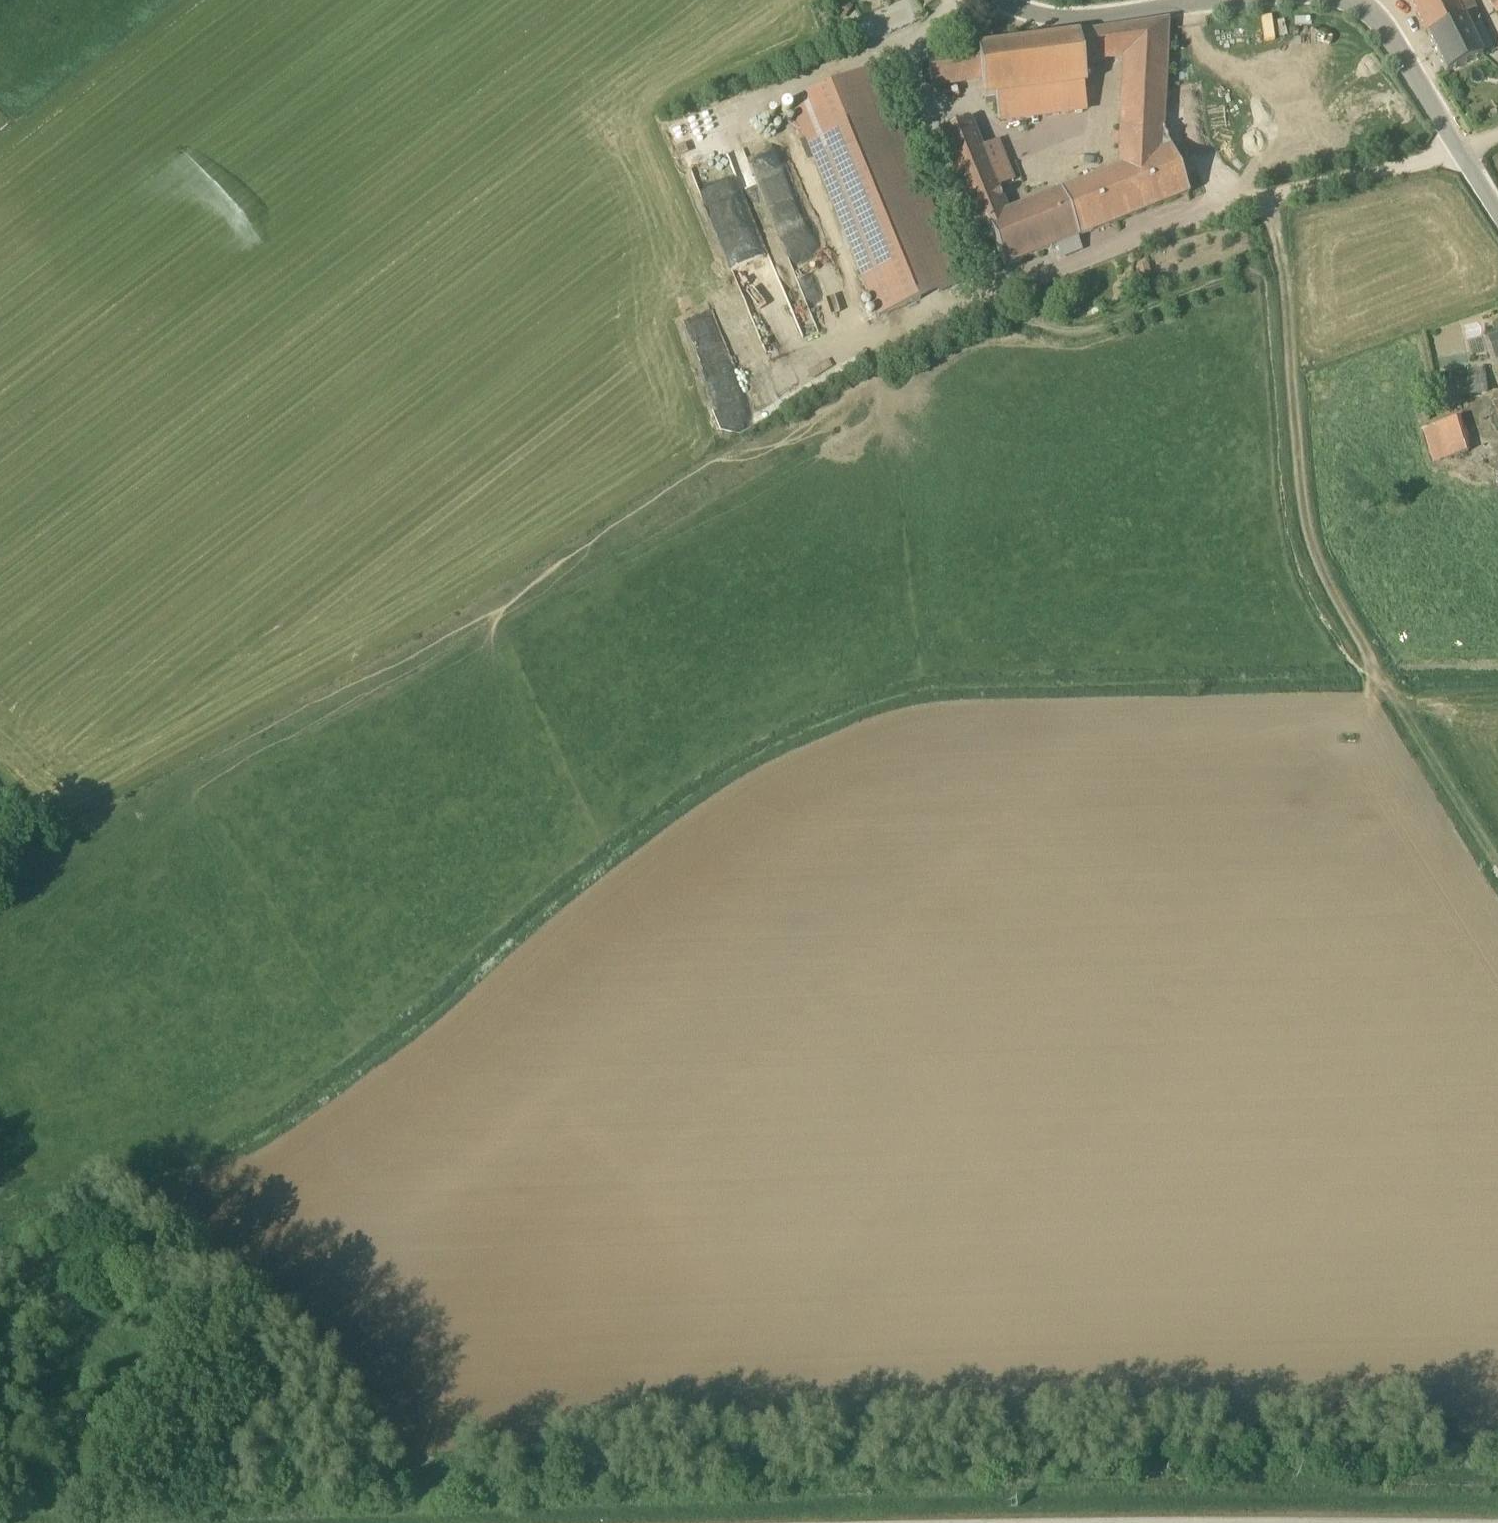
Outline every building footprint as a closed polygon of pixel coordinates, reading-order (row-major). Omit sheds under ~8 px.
[(1447,73),(1486,54),(1472,26),(1483,20),(1472,0),(1411,0),(1447,73)] [(1497,16),(1497,0),(1489,0),(1497,16)] [(1163,127),(1169,20),(1080,33),(978,46),(927,53),(931,86),(983,80),(986,99),(1086,86),(1086,63),(1120,59),(1117,170),(1008,217),(974,123),(942,135),(979,229),(989,225),(1005,266),(1189,194),(1164,128),(1164,127),(1163,127)] [(963,282),(885,89),(876,66),(791,101),(801,123),(879,317),(963,282)] [(1491,337),(1487,338),(1495,362),(1497,361),(1497,335),(1491,337)] [(1486,368),(1468,371),(1473,399),(1490,397),(1486,368)]
